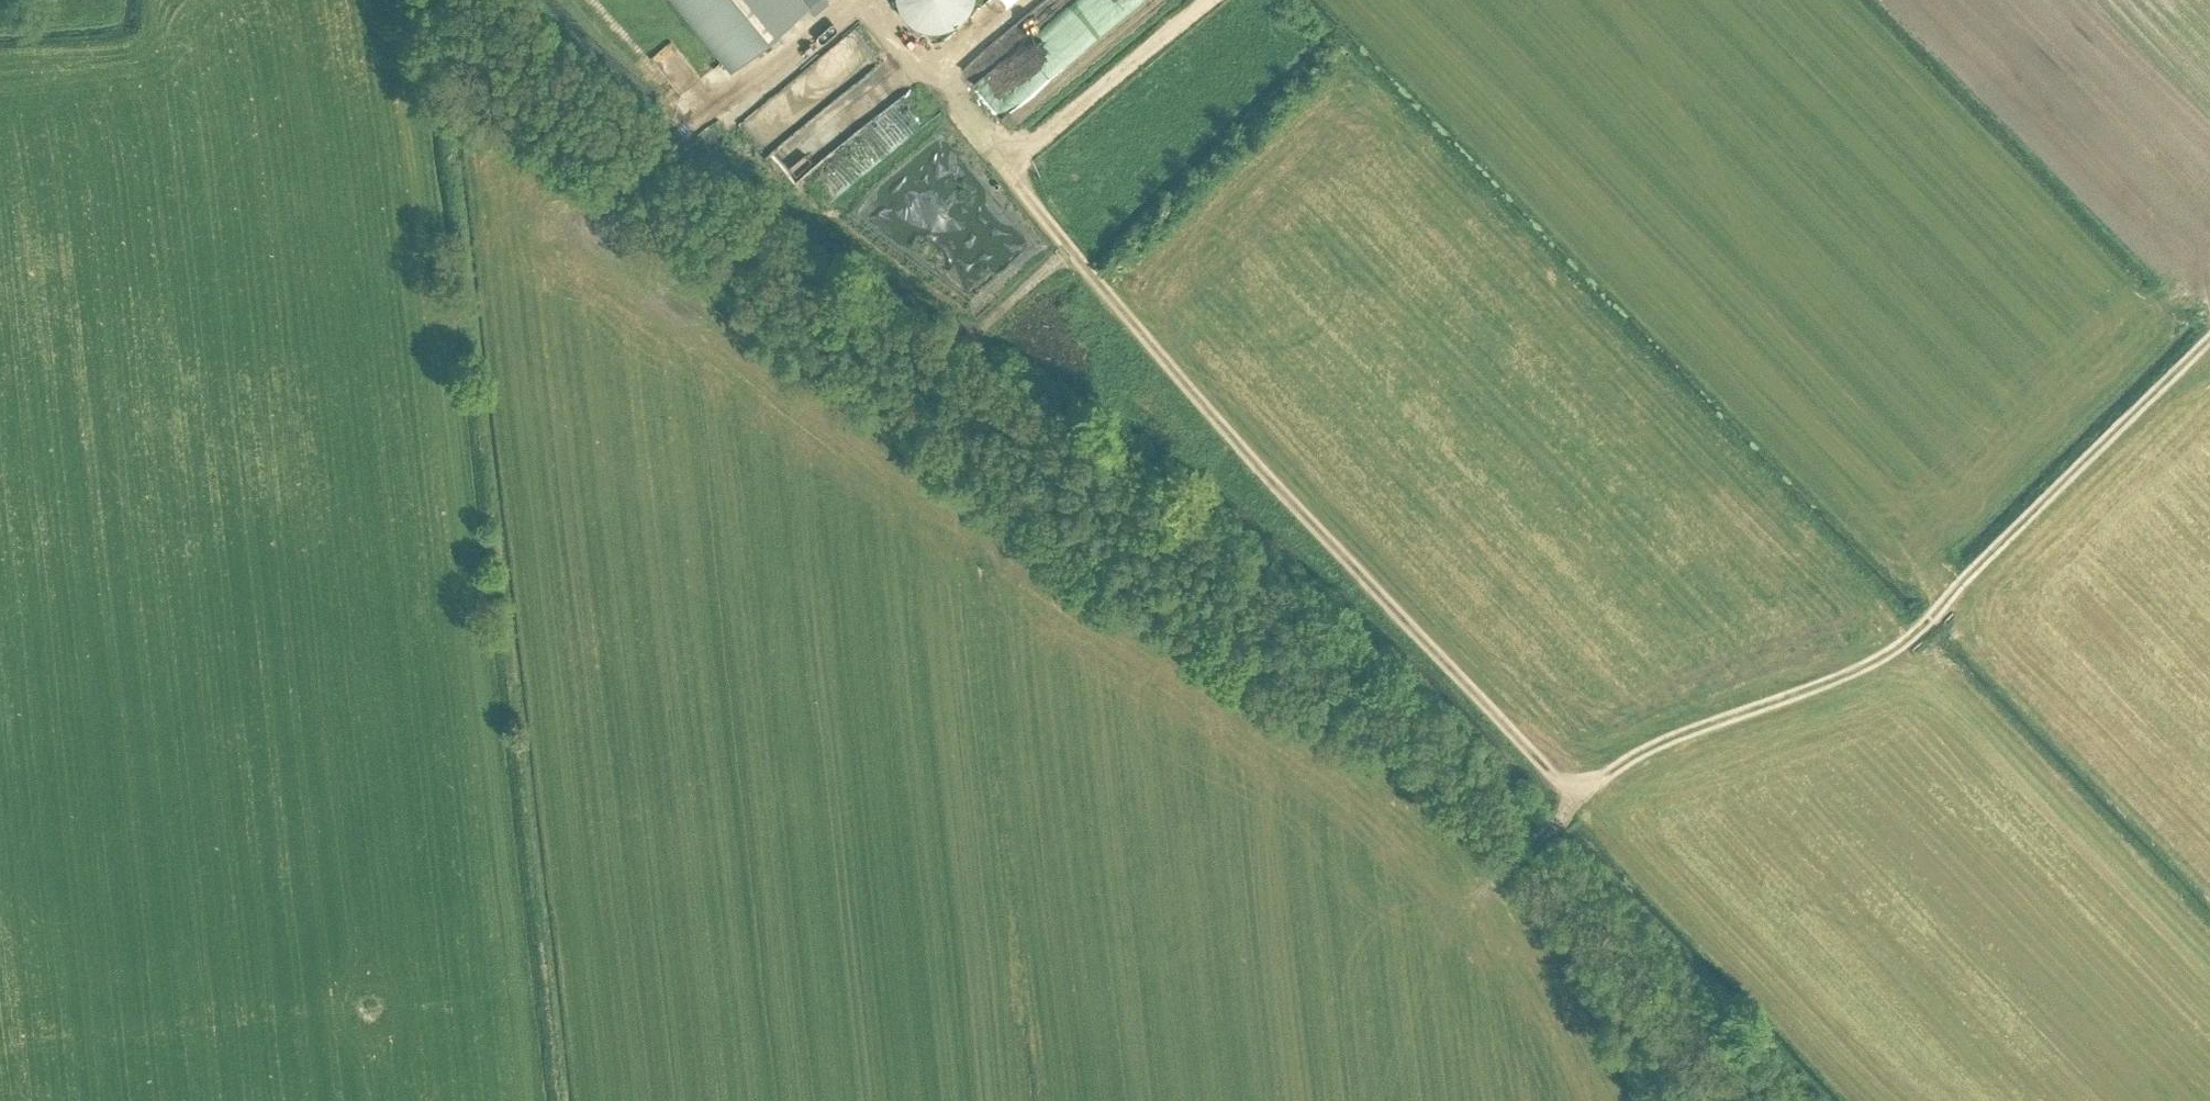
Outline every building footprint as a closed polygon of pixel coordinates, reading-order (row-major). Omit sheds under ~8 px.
[(732,66),(803,9),(813,0),(678,0),(732,66)] [(963,119),(1116,0),(1039,0),(993,36),(984,24),(956,46),(949,37),(921,59),(937,81),(935,83),(963,119)] [(988,0),(949,0),(936,9),(950,28),(988,0)] [(747,89),(765,71),(757,63),(739,80),(747,89)]
